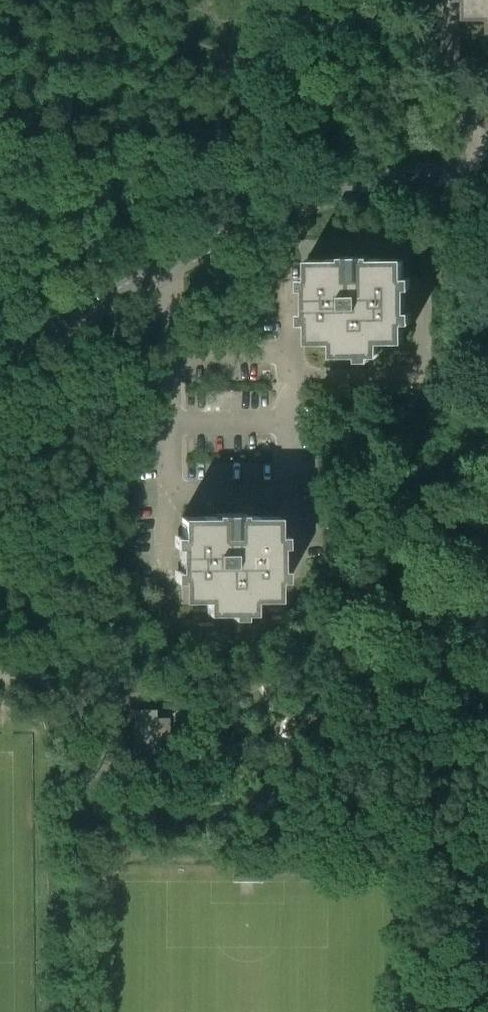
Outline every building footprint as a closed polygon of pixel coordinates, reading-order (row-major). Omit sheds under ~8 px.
[(466,18),(487,18),(487,0),(466,0),(466,18)] [(308,278),(300,278),(301,324),(308,323),(308,342),(332,342),(333,352),(380,352),(380,342),(405,342),(405,323),(412,323),(412,277),(405,277),(404,258),(307,259),(308,278)] [(447,277),(447,266),(431,266),(431,278),(447,277)] [(174,535),(175,581),(182,581),(182,600),(207,600),(207,610),(254,610),(254,599),(279,599),(279,581),(287,580),(286,534),(279,535),(279,516),(182,517),(182,535),(174,535)] [(136,710),(136,745),(144,745),(144,753),(170,753),(169,718),(156,718),(156,710),(136,710)] [(146,786),(145,774),(133,774),(133,786),(146,786)]
